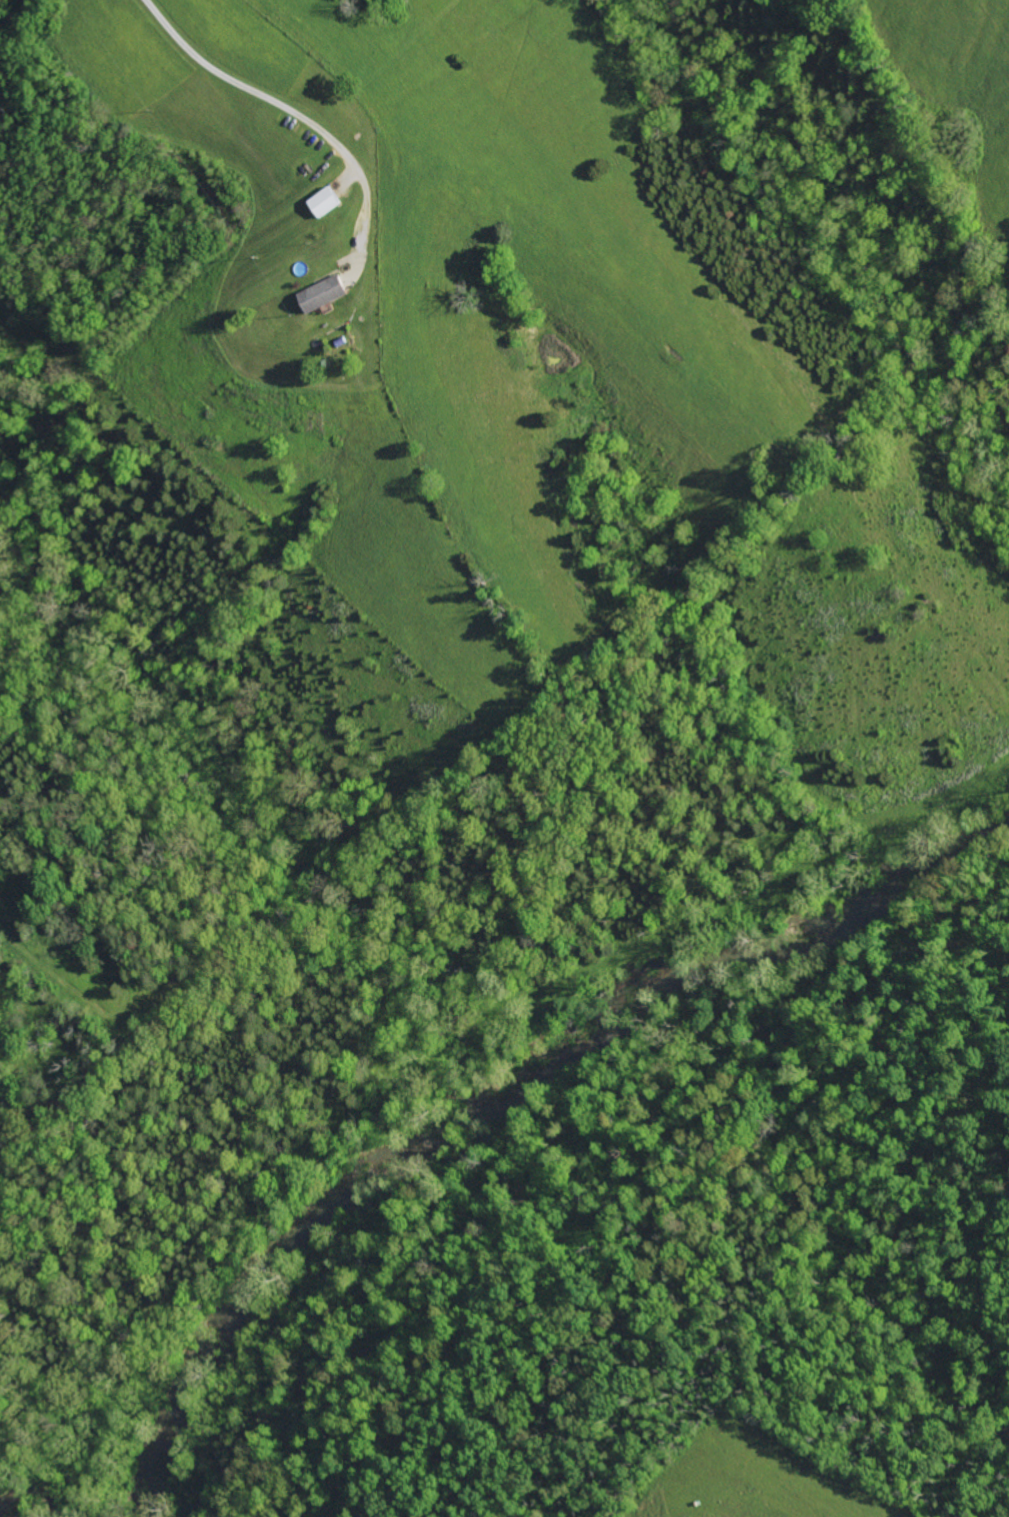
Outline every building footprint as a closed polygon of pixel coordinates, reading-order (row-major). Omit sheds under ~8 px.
[(321,218),(344,207),(335,188),(312,199),(321,218)] [(351,297),(343,276),(301,293),(309,314),(351,297)]
